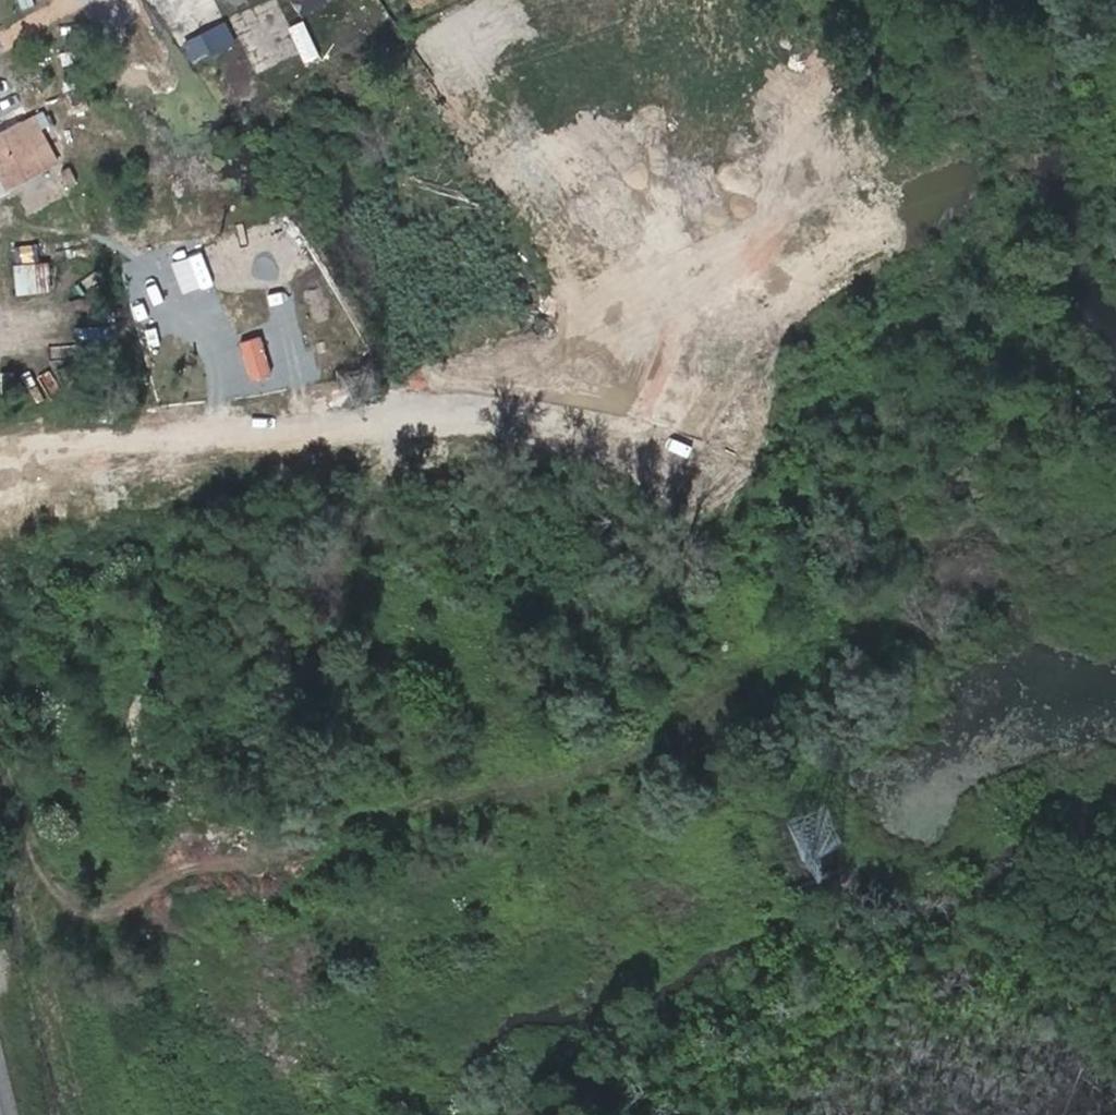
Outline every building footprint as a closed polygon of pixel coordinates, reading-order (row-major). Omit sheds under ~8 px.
[(303,19),(337,0),(293,0),(303,19)] [(223,20),(180,41),(191,65),(235,43),(223,20)] [(0,134),(0,178),(6,190),(60,163),(35,116),(0,134)] [(28,214),(66,199),(57,177),(19,192),(28,214)] [(161,258),(175,289),(203,276),(189,245),(161,258)] [(18,291),(52,290),(52,260),(17,261),(18,291)]
